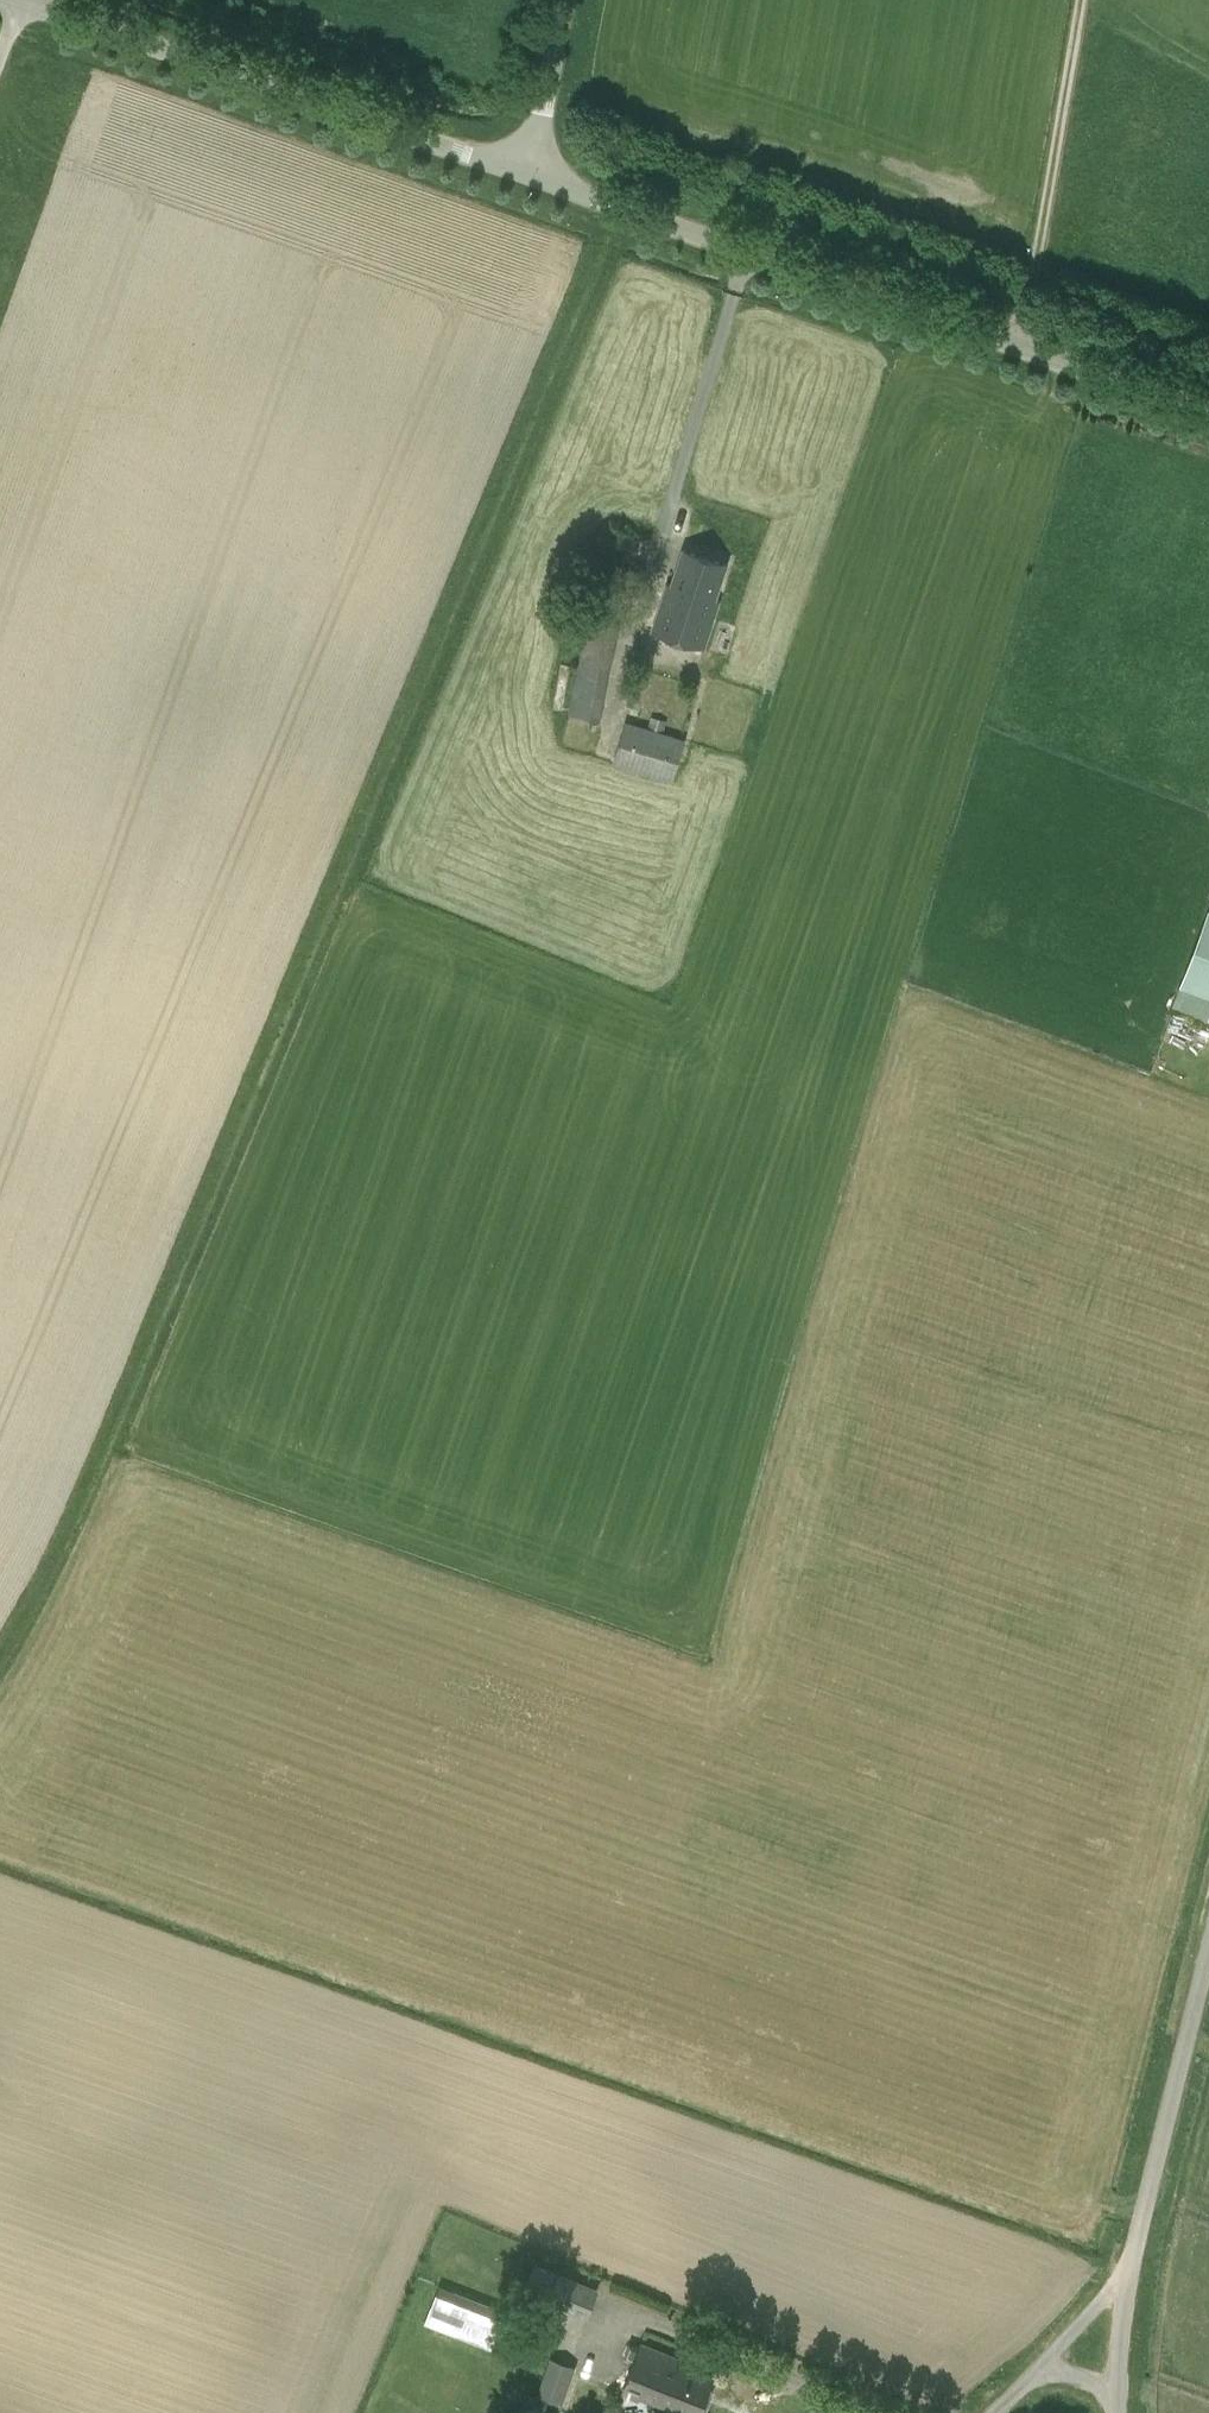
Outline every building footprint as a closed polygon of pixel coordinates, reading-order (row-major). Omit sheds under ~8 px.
[(683,550),(672,585),(667,583),(652,630),(706,648),(721,601),(715,599),(726,564),(683,550)] [(570,714),(601,720),(619,628),(587,621),(570,714)] [(613,763),(675,779),(686,738),(680,737),(664,732),(667,720),(652,716),(649,727),(626,720),(613,763)] [(1183,987),(1208,996),(1208,917),(1183,987)] [(553,2301),(587,2316),(598,2289),(561,2273),(550,2299),(553,2301)] [(427,2318),(493,2344),(498,2331),(513,2337),(522,2316),(441,2283),(427,2318)] [(639,2346),(630,2342),(625,2355),(634,2359),(624,2384),(621,2393),(662,2408),(663,2405),(684,2412),(698,2412),(712,2376),(679,2364),(681,2360),(640,2344),(639,2346)] [(536,2392),(564,2403),(578,2366),(551,2355),(536,2392)]
